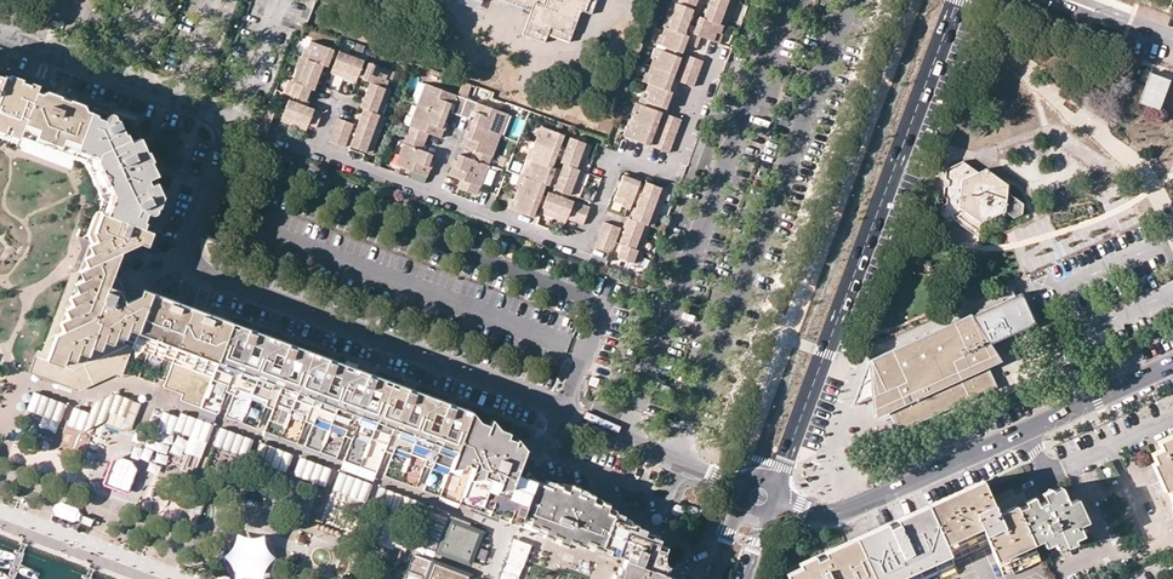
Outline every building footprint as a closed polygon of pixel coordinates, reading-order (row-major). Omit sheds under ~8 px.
[(532,0),(505,0),(531,10),(534,1),(532,0)] [(534,1),(531,10),(525,26),(546,35),(547,32),(550,24),(571,33),(580,9),(584,10),(587,0),(532,0),(534,1)] [(584,10),(590,13),(595,0),(587,0),(584,10)] [(667,27),(677,2),(671,0),(661,25),(664,26),(667,27)] [(703,17),(698,15),(692,32),(712,40),(715,31),(719,33),(722,25),(718,23),(723,10),(727,0),(709,0),(703,17)] [(734,0),(727,0),(723,10),(729,12),(734,0)] [(691,8),(678,3),(677,2),(667,27),(683,33),(692,9),(691,8)] [(724,26),(729,12),(723,10),(718,23),(722,25),(724,26)] [(550,24),(547,32),(568,40),(571,33),(550,24)] [(546,35),(525,26),(522,33),(544,41),(546,35)] [(667,27),(664,26),(660,35),(664,36),(661,45),(666,47),(680,52),(681,52),(688,35),(683,33),(667,27)] [(721,34),(719,33),(715,31),(712,40),(718,42),(721,34)] [(664,36),(660,35),(658,34),(655,42),(661,45),(664,36)] [(306,59),(302,71),(297,83),(295,82),(290,95),(306,100),(310,88),(314,89),(323,65),(327,66),(333,50),(309,41),(307,47),(310,49),(306,59)] [(660,49),(654,46),(651,55),(653,56),(657,57),(660,49)] [(305,47),(301,56),(306,59),(310,49),(307,47),(305,47)] [(680,52),(666,47),(665,51),(678,55),(680,52)] [(665,51),(660,49),(657,57),(653,56),(647,72),(651,73),(647,82),(648,82),(668,89),(680,56),(678,55),(665,51)] [(357,76),(363,61),(337,52),(332,66),(345,71),(357,76)] [(693,86),(703,60),(686,54),(677,80),(693,86)] [(296,69),(302,71),(306,59),(301,56),(296,69)] [(385,79),(389,71),(368,63),(362,79),(369,82),(362,100),(359,106),(363,108),(349,145),(365,152),(370,138),(372,133),(375,126),(379,113),(376,112),(380,100),(387,79),(385,79)] [(330,73),(343,77),(345,71),(332,66),(330,73)] [(292,81),(295,82),(297,83),(302,71),(296,69),(292,81)] [(355,82),(357,76),(345,71),(343,77),(355,82)] [(391,81),(394,73),(389,71),(385,79),(387,79),(391,81)] [(651,73),(645,71),(642,80),(647,82),(651,73)] [(1148,72),(1138,103),(1158,110),(1169,79),(1148,72)] [(3,135),(8,125),(14,127),(9,137),(18,140),(36,92),(37,88),(4,76),(3,77),(0,75),(0,134),(3,135)] [(668,89),(648,82),(644,91),(648,92),(645,101),(648,102),(661,107),(665,108),(672,91),(668,89)] [(469,97),(472,85),(462,83),(460,95),(469,97)] [(499,121),(502,113),(430,86),(428,93),(422,91),(413,117),(418,119),(415,127),(410,125),(398,156),(404,158),(400,167),(409,170),(426,176),(429,167),(428,167),(430,160),(432,153),(421,149),(428,132),(439,137),(443,129),(441,128),(444,121),(450,103),(454,104),(451,112),(468,119),(471,111),(474,113),(468,130),(466,137),(463,136),(460,145),(471,149),(468,157),(459,154),(456,160),(453,167),(450,166),(448,173),(448,174),(459,179),(456,187),(475,195),(478,186),(480,187),(491,156),(487,155),(490,146),(496,149),(505,123),(499,121)] [(392,90),(385,87),(380,100),(387,102),(392,90)] [(645,101),(648,92),(644,91),(642,90),(639,98),(645,101)] [(18,140),(15,148),(70,169),(74,159),(91,112),(75,106),(76,104),(53,96),(52,98),(36,92),(18,140)] [(322,111),(288,99),(282,115),(296,120),(308,124),(316,127),(322,111)] [(383,115),(387,102),(380,100),(376,112),(379,113),(383,115)] [(642,104),(636,102),(632,111),(634,112),(638,113),(642,104)] [(661,107),(648,102),(646,106),(659,111),(661,107)] [(659,111),(646,106),(642,104),(638,113),(634,112),(632,119),(629,127),(632,128),(629,138),(648,145),(661,111),(659,111)] [(91,112),(74,159),(87,163),(101,195),(96,210),(102,213),(147,229),(150,223),(138,219),(142,210),(153,214),(157,212),(157,210),(157,208),(160,207),(163,197),(154,176),(157,175),(151,161),(152,161),(148,151),(146,152),(145,149),(134,154),(129,143),(131,142),(127,133),(125,134),(118,120),(117,121),(114,114),(111,113),(109,114),(108,114),(103,127),(93,123),(98,110),(93,109),(91,112)] [(98,110),(93,123),(103,127),(108,114),(98,110)] [(381,128),(385,116),(383,115),(379,113),(375,126),(381,128)] [(509,115),(502,113),(499,121),(505,123),(509,115)] [(668,152),(681,118),(665,113),(652,146),(668,152)] [(280,121),(294,126),(296,120),(282,115),(280,121)] [(353,123),(337,117),(329,141),(344,147),(353,123)] [(413,117),(410,125),(415,127),(418,119),(413,117)] [(308,124),(296,120),(294,126),(305,130),(308,124)] [(533,134),(536,135),(539,136),(542,128),(536,125),(533,134)] [(375,126),(372,133),(370,138),(376,141),(381,128),(375,126)] [(629,138),(632,128),(629,127),(626,126),(623,135),(629,138)] [(550,166),(562,135),(542,128),(539,136),(536,135),(531,148),(534,150),(527,166),(531,167),(527,177),(524,176),(520,186),(517,184),(512,198),(515,199),(512,209),(532,217),(544,184),(548,185),(554,167),(550,166)] [(580,155),(584,143),(568,137),(559,161),(562,163),(553,188),(569,194),(573,181),(578,169),(575,168),(580,155)] [(371,154),(376,141),(370,138),(365,152),(371,154)] [(134,154),(145,149),(140,139),(131,142),(129,143),(134,154)] [(493,157),(496,149),(490,146),(487,155),(491,156),(493,157)] [(524,157),(530,159),(534,150),(531,148),(528,147),(524,157)] [(581,170),(585,157),(580,155),(575,168),(578,169),(581,170)] [(395,165),(400,167),(404,158),(398,156),(395,165)] [(1006,215),(1012,217),(1021,213),(1022,203),(1005,192),(1006,184),(984,170),(976,172),(961,162),(945,169),(944,178),(947,180),(947,186),(942,187),(942,196),(946,198),(945,204),(941,205),(940,214),(948,220),(965,212),(967,213),(966,220),(971,224),(979,221),(978,231),(982,226),(1006,215)] [(521,175),(524,176),(527,177),(531,167),(527,166),(525,165),(521,175)] [(578,169),(573,181),(579,184),(584,171),(581,170),(578,169)] [(426,176),(409,170),(407,176),(424,183),(426,176)] [(514,183),(517,184),(520,186),(524,176),(521,175),(518,174),(514,183)] [(629,177),(621,174),(613,195),(623,198),(622,201),(630,204),(638,181),(629,177)] [(655,199),(660,186),(644,180),(630,218),(626,217),(617,242),(620,243),(615,257),(631,263),(636,249),(641,236),(650,211),(655,199)] [(575,196),(579,184),(573,181),(569,194),(575,196)] [(661,201),(665,188),(660,186),(655,199),(661,201)] [(588,206),(546,190),(541,207),(553,211),(566,216),(566,218),(581,224),(588,206)] [(621,204),(622,201),(623,198),(613,195),(611,200),(621,204)] [(506,207),(512,209),(515,199),(512,198),(509,197),(506,207)] [(661,201),(655,199),(650,211),(656,213),(661,201)] [(538,213),(551,218),(553,211),(541,207),(538,213)] [(138,219),(150,223),(153,214),(142,210),(138,219)] [(564,222),(566,218),(566,216),(553,211),(551,218),(564,222)] [(652,226),(656,213),(650,211),(646,224),(649,225),(652,226)] [(41,351),(35,369),(76,384),(114,368),(123,371),(132,347),(152,292),(143,289),(140,295),(134,314),(121,319),(128,301),(126,302),(112,274),(122,251),(140,243),(147,245),(153,232),(147,229),(102,213),(95,229),(96,231),(94,232),(98,240),(89,245),(80,270),(71,274),(41,351)] [(609,253),(619,226),(602,220),(592,247),(609,253)] [(639,250),(636,249),(631,263),(637,265),(642,250),(639,250)] [(152,292),(132,347),(147,353),(162,358),(168,361),(172,362),(166,381),(184,388),(182,393),(203,401),(232,322),(217,316),(209,313),(152,292)] [(128,301),(121,319),(134,314),(140,295),(128,301)] [(971,316),(869,363),(857,409),(882,397),(883,403),(883,410),(888,408),(900,434),(982,397),(999,389),(986,363),(991,360),(988,354),(986,348),(1014,335),(1029,328),(1036,325),(1022,295),(973,318),(971,316)] [(232,322),(203,401),(219,407),(225,391),(233,394),(227,410),(258,422),(265,406),(272,409),(267,425),(298,437),(304,421),(312,424),(306,439),(338,451),(344,435),(352,438),(346,454),(378,466),(384,450),(392,453),(386,469),(418,480),(424,465),(431,468),(426,483),(442,490),(463,433),(469,417),(471,411),(232,322)] [(37,350),(29,372),(77,391),(115,375),(120,377),(123,371),(114,368),(76,384),(35,369),(41,351),(37,350)] [(184,388),(166,381),(164,386),(182,393),(184,388)] [(65,405),(32,392),(25,410),(58,423),(65,405)] [(182,393),(180,400),(200,407),(203,401),(182,393)] [(103,422),(114,395),(91,404),(88,414),(72,408),(65,425),(82,431),(103,422)] [(203,401),(200,407),(217,413),(219,407),(203,401)] [(227,410),(225,416),(256,428),(258,422),(227,410)] [(463,433),(442,490),(462,497),(473,501),(502,512),(511,515),(522,519),(537,480),(527,477),(516,473),(519,466),(522,455),(525,448),(514,444),(516,440),(507,436),(508,431),(469,417),(463,433)] [(210,431),(194,424),(187,442),(204,448),(210,431)] [(267,425),(264,431),(297,443),(298,437),(267,425)] [(249,445),(217,433),(211,450),(243,462),(249,445)] [(1172,504),(1172,433),(1156,441),(1160,448),(1150,453),(1172,504)] [(306,439),(304,446),(336,458),(338,451),(306,439)] [(290,461),(257,448),(251,465),(284,477),(290,461)] [(346,454),(344,461),(376,473),(378,466),(346,454)] [(314,469),(297,463),(292,479),(308,485),(314,469)] [(386,469),(384,476),(415,487),(418,480),(386,469)] [(369,490),(337,478),(331,494),(364,505),(369,490)] [(537,480),(522,519),(530,522),(528,529),(571,545),(583,550),(585,544),(602,551),(615,512),(616,510),(607,507),(609,503),(593,497),(594,495),(591,493),(569,485),(563,483),(562,485),(546,479),(544,483),(537,480)] [(426,483),(423,490),(440,497),(442,490),(426,483)] [(928,509),(951,560),(988,542),(1003,576),(1039,560),(1032,544),(1016,509),(998,517),(983,485),(963,494),(928,509)] [(1016,509),(1032,544),(1041,539),(1044,545),(1053,541),(1056,547),(1081,535),(1076,524),(1085,521),(1075,498),(1066,502),(1060,489),(1047,495),(1042,497),(1044,501),(1036,504),(1034,501),(1016,509)] [(462,497),(442,490),(440,497),(508,522),(519,526),(522,519),(511,515),(502,512),(473,501),(462,497)] [(409,505),(377,493),(377,495),(372,508),(403,520),(409,505)] [(299,508),(310,511),(313,501),(302,498),(299,508)] [(329,498),(316,529),(327,533),(340,503),(329,498)] [(928,509),(893,525),(790,572),(793,578),(908,578),(951,560),(928,509)] [(443,531),(448,515),(429,510),(425,527),(443,531)] [(602,551),(618,556),(618,555),(625,557),(625,559),(622,567),(619,566),(618,569),(616,574),(613,572),(611,578),(666,578),(668,575),(665,574),(668,566),(667,565),(665,563),(664,561),(663,558),(663,554),(665,550),(657,547),(660,537),(644,532),(645,529),(642,528),(637,526),(621,520),(623,515),(615,512),(602,551)] [(452,523),(441,551),(468,560),(478,534),(452,523)] [(227,561),(237,565),(233,576),(242,578),(264,578),(273,553),(263,550),(265,542),(236,532),(227,561)] [(531,545),(513,538),(498,578),(519,578),(531,545)] [(430,578),(467,578),(467,577),(435,565),(430,578)]
